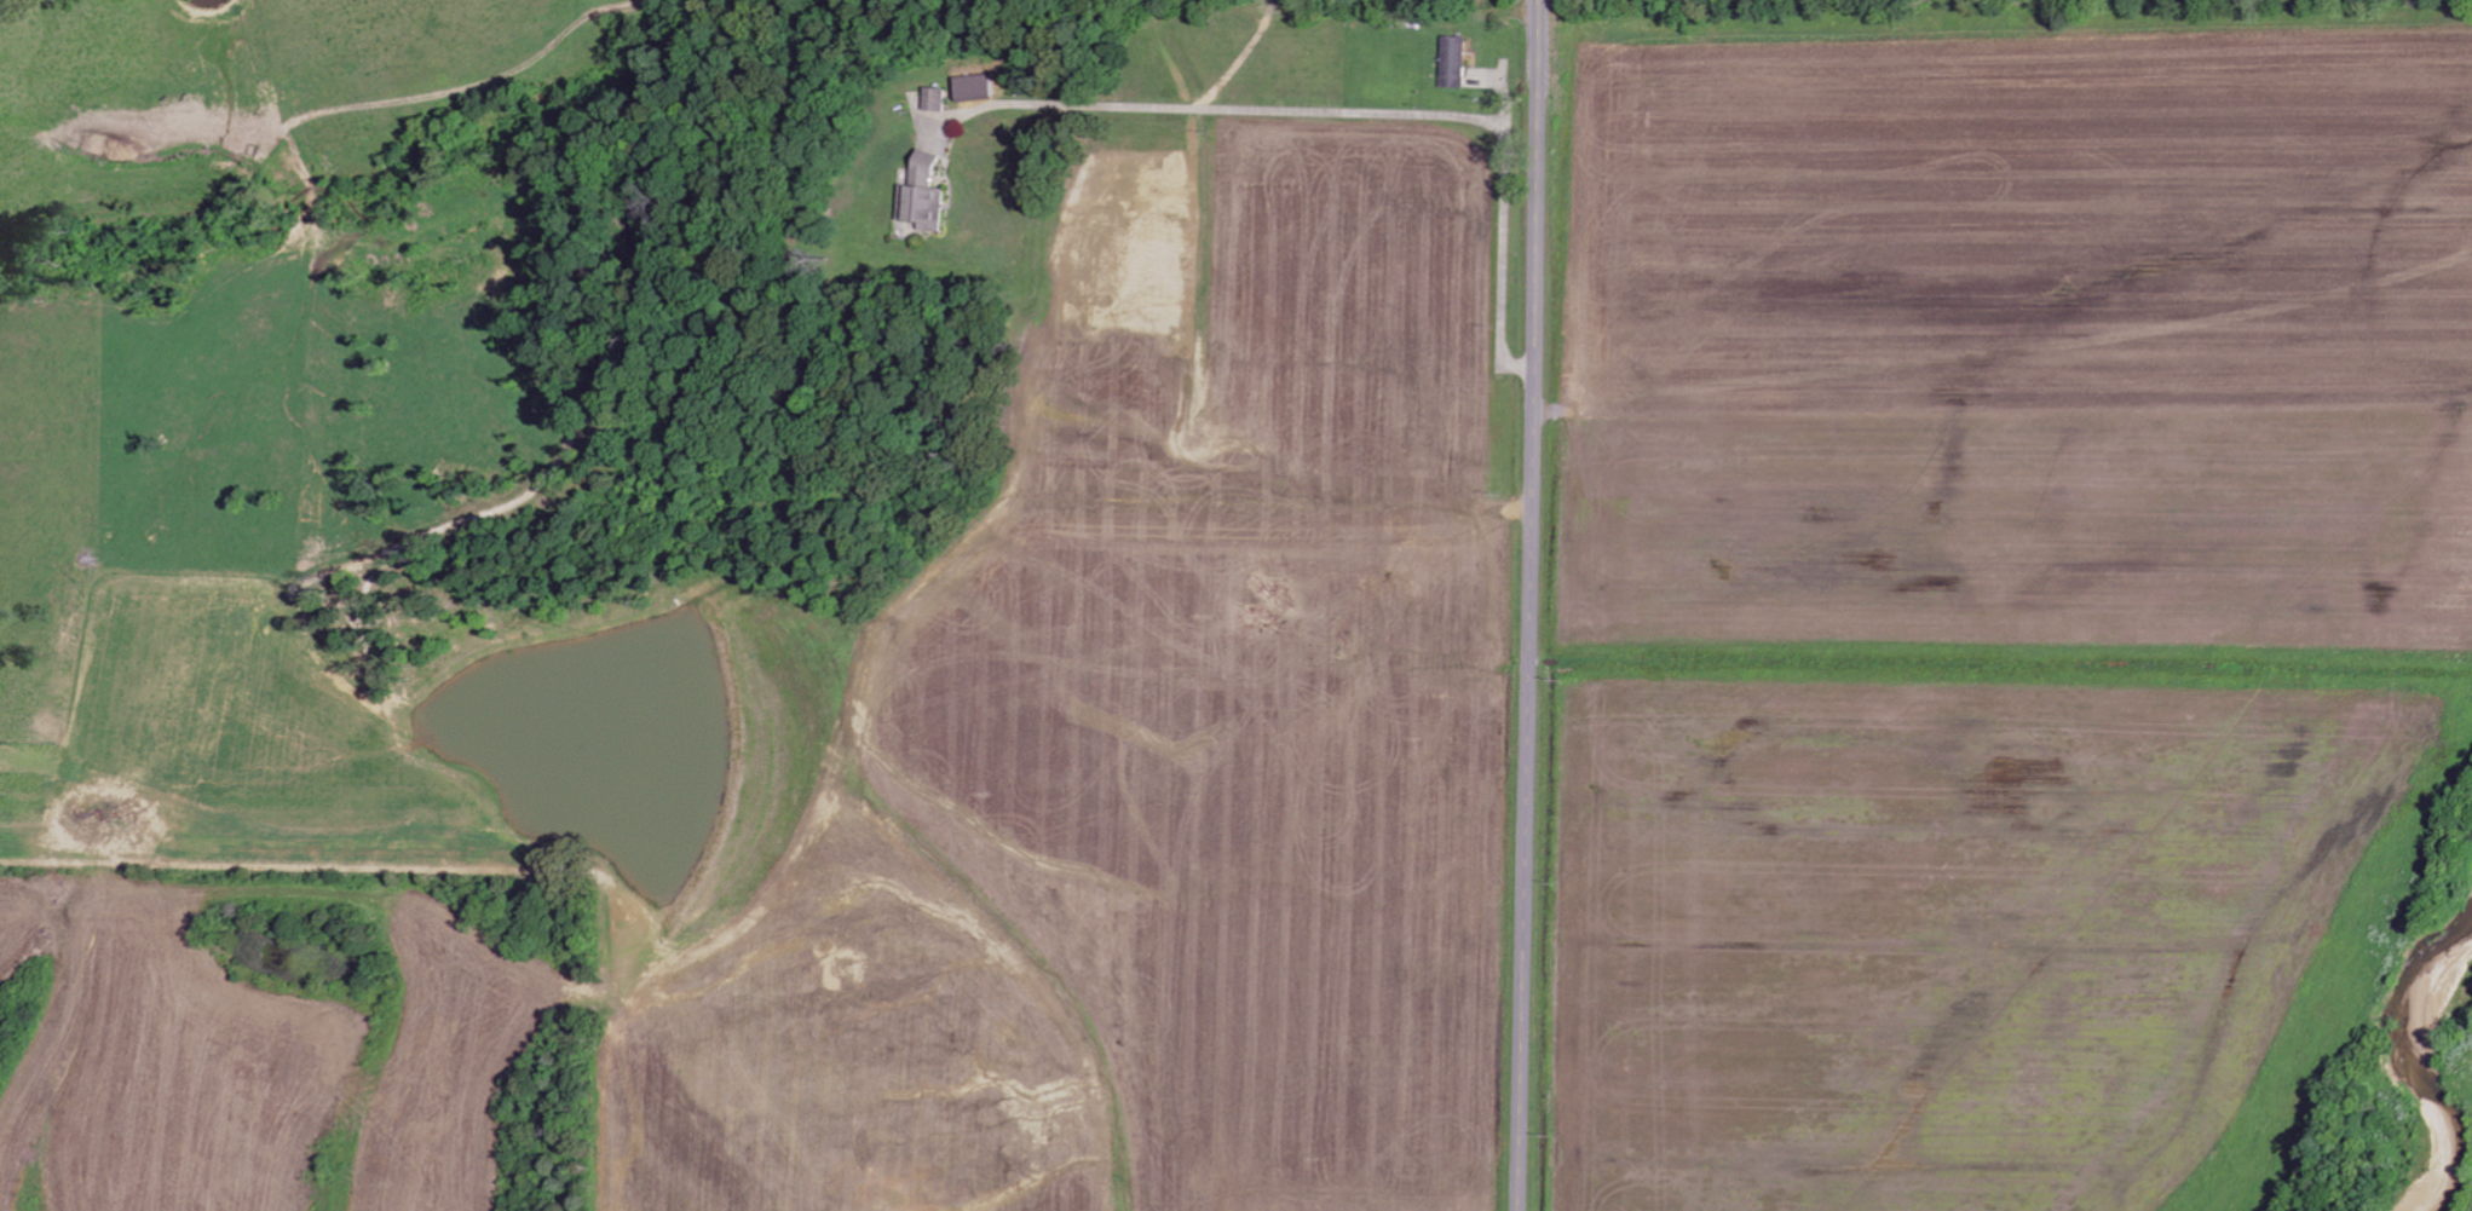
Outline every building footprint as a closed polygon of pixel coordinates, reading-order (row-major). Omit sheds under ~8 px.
[(1467,87),(1469,36),(1445,35),(1444,87),(1467,87)] [(967,99),(1004,93),(1000,72),(963,78),(967,99)] [(949,111),(952,88),(932,85),(928,108),(949,111)] [(947,231),(951,187),(941,186),(944,151),(921,149),(918,184),(906,183),(903,218),(926,220),(925,229),(947,231)]
